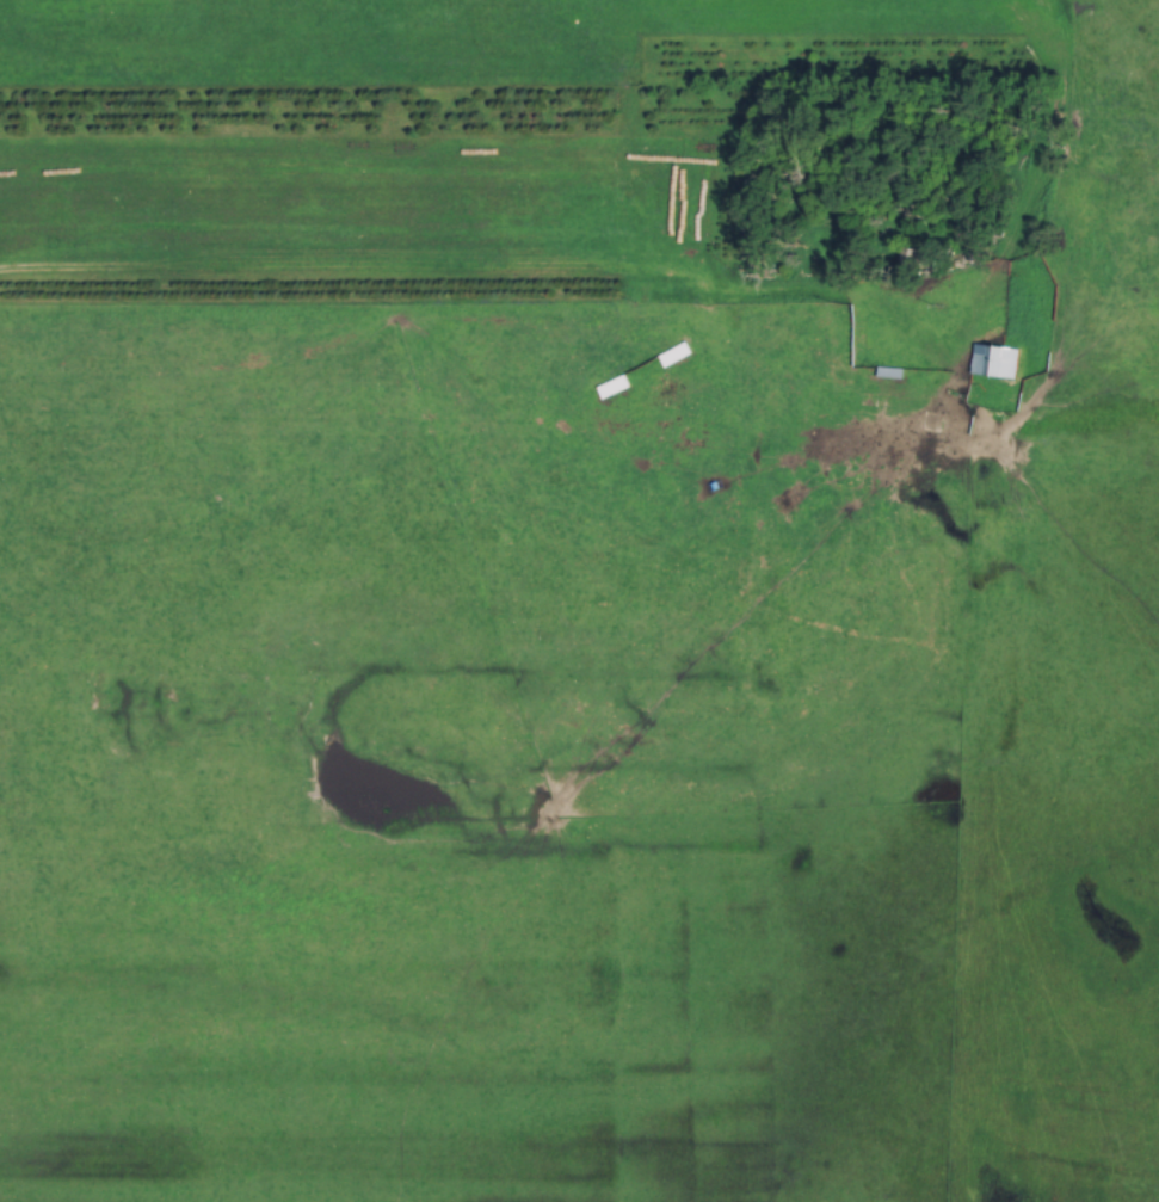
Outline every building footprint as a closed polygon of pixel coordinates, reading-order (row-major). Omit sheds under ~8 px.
[(968,376),(1013,380),(1016,350),(971,345),(968,376)] [(899,369),(877,369),(877,377),(899,378),(899,369)]
